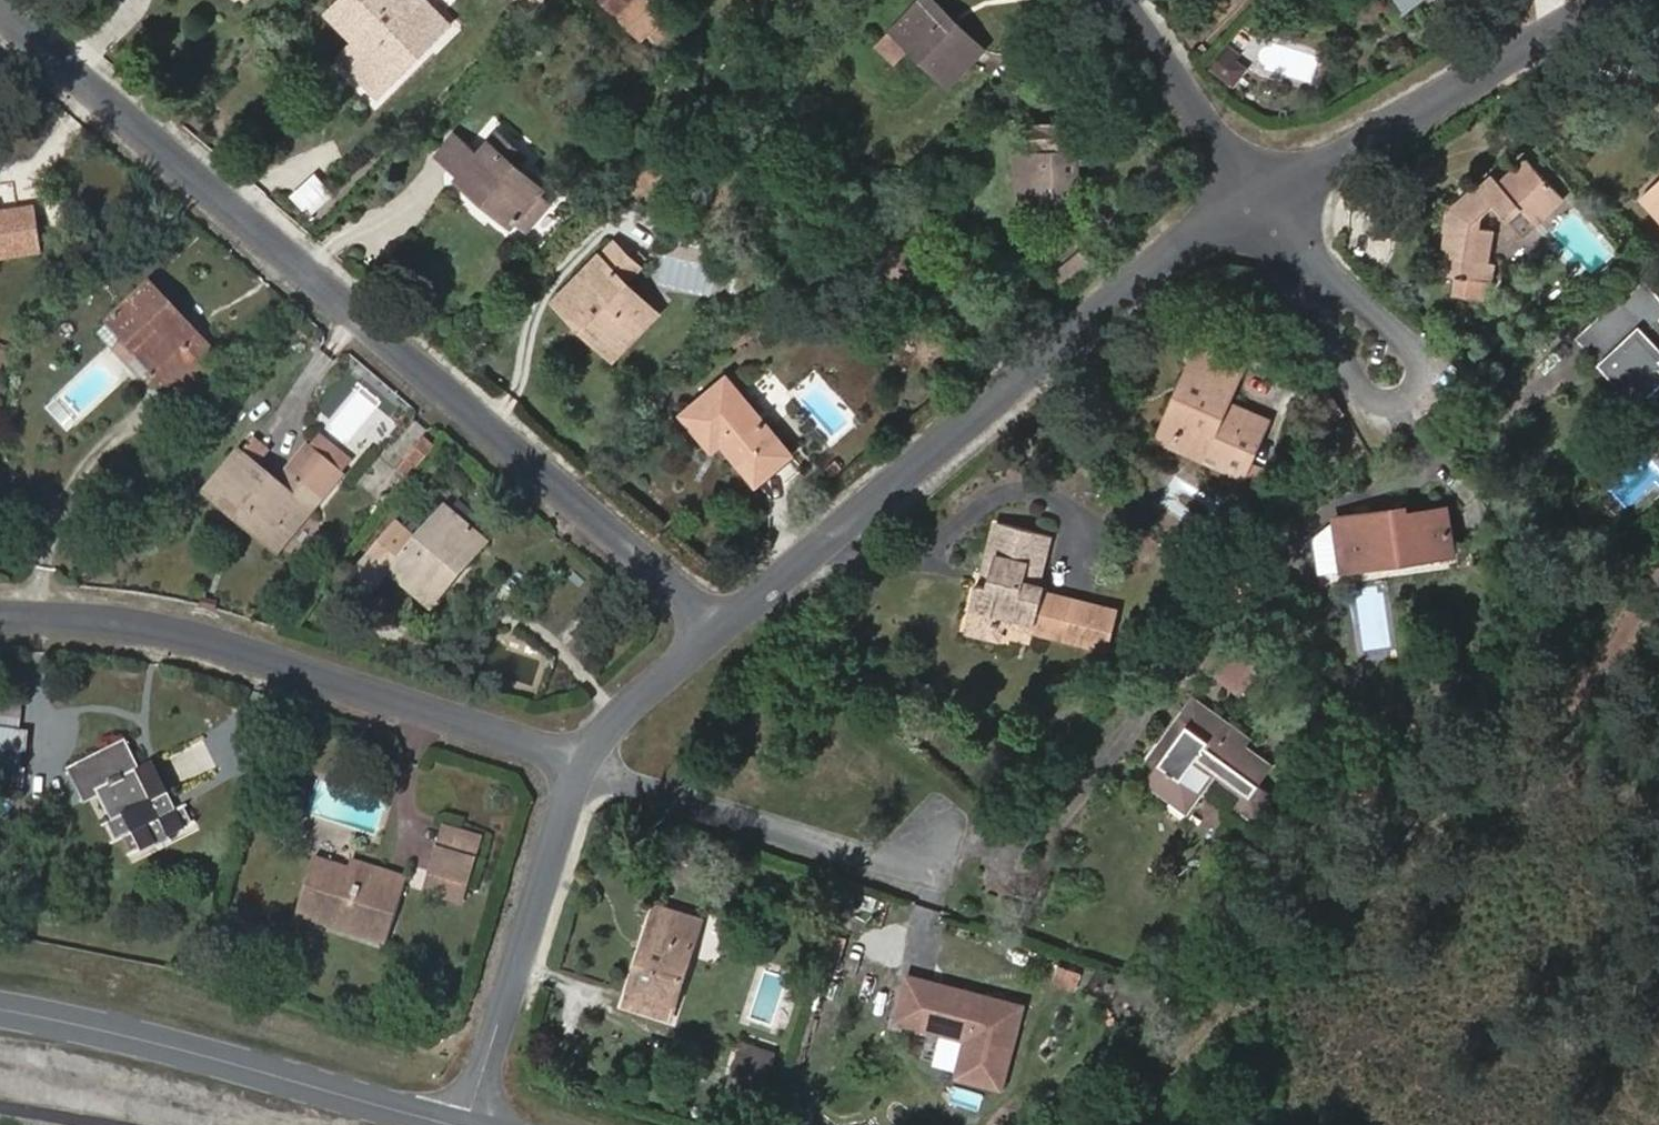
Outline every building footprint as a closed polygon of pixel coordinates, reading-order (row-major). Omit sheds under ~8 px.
[(402,18),(419,0),(348,0),(336,12),(362,40),(352,50),(363,62),(358,70),(383,94),(431,46),(423,39),(422,38),(402,18)] [(443,18),(424,0),(419,0),(402,18),(422,38),(423,39),(443,18)] [(547,0),(530,0),(539,8),(547,0)] [(618,18),(635,0),(600,0),(618,18)] [(664,16),(647,0),(635,0),(618,18),(641,40),(664,16)] [(936,0),(926,0),(925,1),(953,30),(958,23),(936,0)] [(1408,13),(1426,0),(1398,0),(1408,13)] [(958,23),(953,30),(925,1),(882,46),(898,62),(912,47),(952,84),(986,49),(958,23)] [(1242,84),(1256,61),(1229,44),(1215,67),(1242,84)] [(352,50),(345,57),(358,70),(363,62),(352,50)] [(1080,162),(1108,160),(1106,123),(1090,124),(1091,148),(1079,149),(1080,162)] [(1083,210),(1080,162),(1079,149),(1091,148),(1090,124),(1036,127),(1039,154),(1033,155),(1035,201),(1035,214),(1083,210)] [(458,131),(436,155),(460,177),(483,154),(458,131)] [(542,193),(544,191),(519,168),(529,158),(502,134),(483,154),(460,177),(514,225),(517,222),(542,193)] [(1022,202),(1035,201),(1033,155),(1019,156),(1022,202)] [(1484,230),(1485,217),(1498,207),(1526,237),(1567,201),(1528,159),(1500,183),(1494,177),(1482,188),(1478,185),(1451,210),(1443,256),(1449,257),(1446,274),(1496,282),(1499,265),(1491,263),(1496,232),(1484,230)] [(650,207),(672,184),(650,163),(629,186),(650,207)] [(314,212),(338,192),(320,171),(296,191),(314,212)] [(1642,199),(1658,217),(1658,183),(1642,199)] [(517,222),(530,234),(556,204),(542,193),(517,222)] [(43,256),(37,211),(0,216),(0,263),(43,256)] [(621,353),(659,313),(630,283),(620,274),(633,259),(616,241),(558,301),(581,324),(586,318),(621,353)] [(1056,273),(1070,289),(1099,263),(1086,247),(1056,273)] [(620,274),(630,283),(644,269),(633,259),(620,274)] [(1658,278),(1658,273),(1646,259),(1632,273),(1645,287),(1647,289),(1658,278)] [(1656,324),(1658,321),(1658,302),(1647,289),(1645,287),(1605,323),(1629,349),(1614,364),(1648,401),(1658,390),(1658,391),(1658,327),(1656,324)] [(141,358),(149,350),(168,367),(189,346),(176,332),(184,324),(151,289),(111,327),(141,358)] [(581,324),(616,359),(621,353),(586,318),(581,324)] [(1614,364),(1629,349),(1605,323),(1591,338),(1614,364)] [(184,324),(176,332),(189,346),(204,360),(211,353),(184,324)] [(169,394),(204,360),(189,346),(168,367),(158,377),(162,380),(160,385),(169,394)] [(1269,424),(1229,406),(1245,367),(1202,348),(1186,387),(1193,391),(1173,436),(1193,443),(1197,433),(1232,448),(1225,467),(1247,476),(1269,424)] [(168,367),(149,350),(141,358),(158,377),(168,367)] [(169,394),(184,408),(225,367),(211,353),(204,360),(169,394)] [(759,484),(795,454),(731,379),(687,417),(715,449),(724,443),(759,484)] [(1163,439),(1225,467),(1232,448),(1197,433),(1193,443),(1173,436),(1193,391),(1186,387),(1163,439)] [(1321,429),(1344,414),(1330,389),(1306,404),(1321,429)] [(347,474),(357,463),(323,434),(313,447),(347,474)] [(400,474),(411,481),(437,449),(429,441),(400,474)] [(272,455),(257,443),(244,457),(245,458),(260,469),(260,470),(272,455)] [(304,509),(312,516),(347,474),(313,447),(278,485),(260,470),(260,469),(245,458),(244,457),(242,455),(208,496),(237,520),(245,511),(278,538),(304,509)] [(237,520),(279,554),(312,516),(304,509),(278,538),(245,511),(237,520)] [(1343,562),(1454,546),(1448,513),(1409,519),(1407,510),(1336,519),(1343,562)] [(442,587),(481,540),(447,512),(427,533),(409,520),(397,533),(393,532),(354,576),(373,595),(391,575),(431,612),(448,592),(442,587)] [(1049,583),(1044,582),(1055,536),(1000,522),(972,629),(1006,638),(1009,627),(1065,642),(1074,607),(1074,606),(1076,598),(1048,591),(1049,583)] [(448,592),(488,546),(481,540),(442,587),(448,592)] [(1343,562),(1345,571),(1455,555),(1454,546),(1343,562)] [(1065,642),(1081,646),(1090,610),(1074,606),(1074,607),(1065,642)] [(1081,646),(1109,653),(1119,617),(1090,610),(1081,646)] [(970,636),(1004,646),(1006,638),(972,629),(970,636)] [(1247,704),(1265,682),(1217,641),(1199,663),(1247,704)] [(1263,785),(1276,767),(1250,748),(1255,740),(1195,697),(1148,764),(1158,771),(1147,785),(1191,816),(1218,780),(1244,799),(1237,810),(1257,825),(1277,797),(1263,785)] [(26,770),(29,725),(0,723),(0,768),(26,770)] [(186,811),(180,814),(156,763),(140,771),(125,743),(73,770),(87,797),(99,792),(114,823),(110,826),(117,842),(127,838),(135,854),(141,852),(145,856),(157,848),(161,851),(179,842),(177,838),(187,833),(187,830),(194,827),(186,811)] [(432,874),(468,886),(482,841),(447,830),(432,874)] [(389,948),(407,889),(351,871),(317,859),(299,920),(389,948)] [(410,877),(354,860),(351,871),(407,889),(410,877)] [(667,910),(657,907),(641,961),(650,964),(667,910)] [(627,1007),(674,1021),(704,922),(667,910),(650,964),(641,961),(627,1007)] [(1088,995),(1093,979),(1071,972),(1066,988),(1088,995)] [(1002,1090),(1024,1010),(912,979),(901,1022),(969,1040),(960,1078),(1002,1090)] [(726,1107),(759,1117),(776,1068),(744,1058),(726,1107)]
